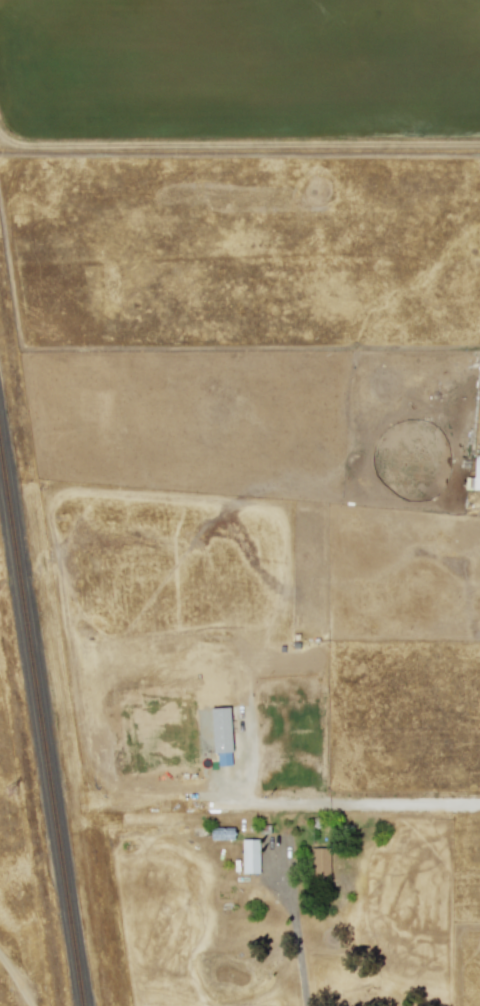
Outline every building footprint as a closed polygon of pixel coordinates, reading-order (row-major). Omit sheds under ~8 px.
[(474,455),(473,478),(465,477),(464,489),(479,489),(479,455),(474,455)] [(241,873),(258,873),(259,840),(242,840),(241,873)] [(329,877),(329,848),(309,848),(309,877),(329,877)]
